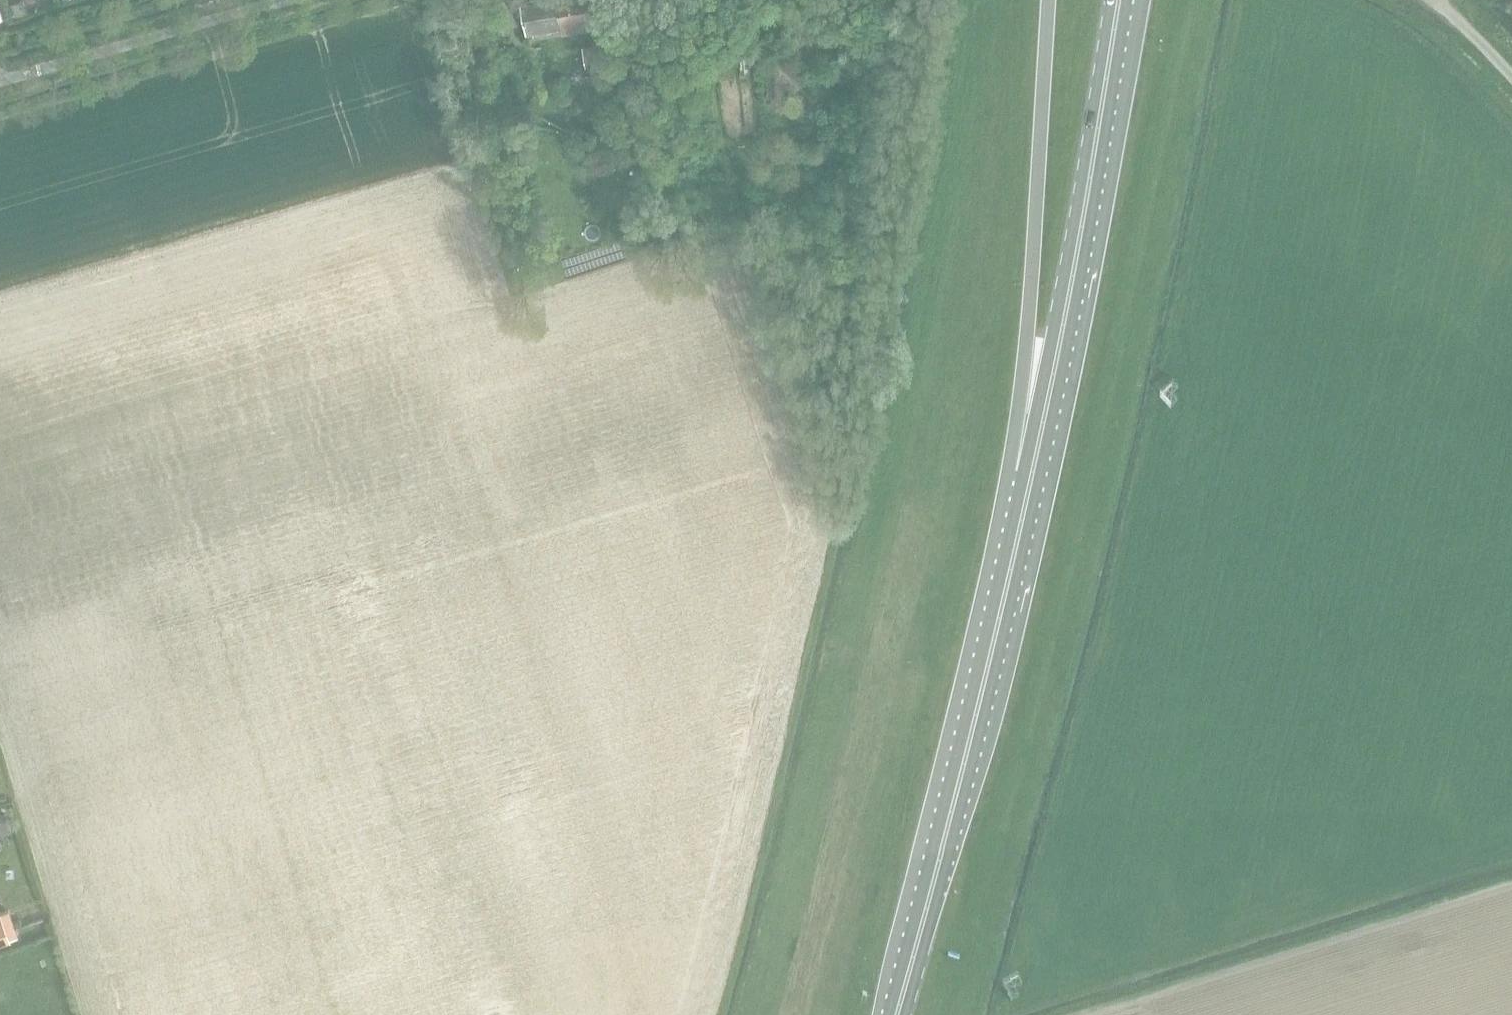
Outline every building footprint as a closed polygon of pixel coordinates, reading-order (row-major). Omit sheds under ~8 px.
[(559,35),(594,29),(589,0),(536,0),(519,3),(525,35),(558,30),(559,35)] [(26,10),(22,1),(11,6),(15,14),(26,10)] [(583,45),(586,66),(603,63),(599,42),(583,45)] [(7,939),(4,930),(14,927),(8,909),(0,912),(0,942),(7,939)]
